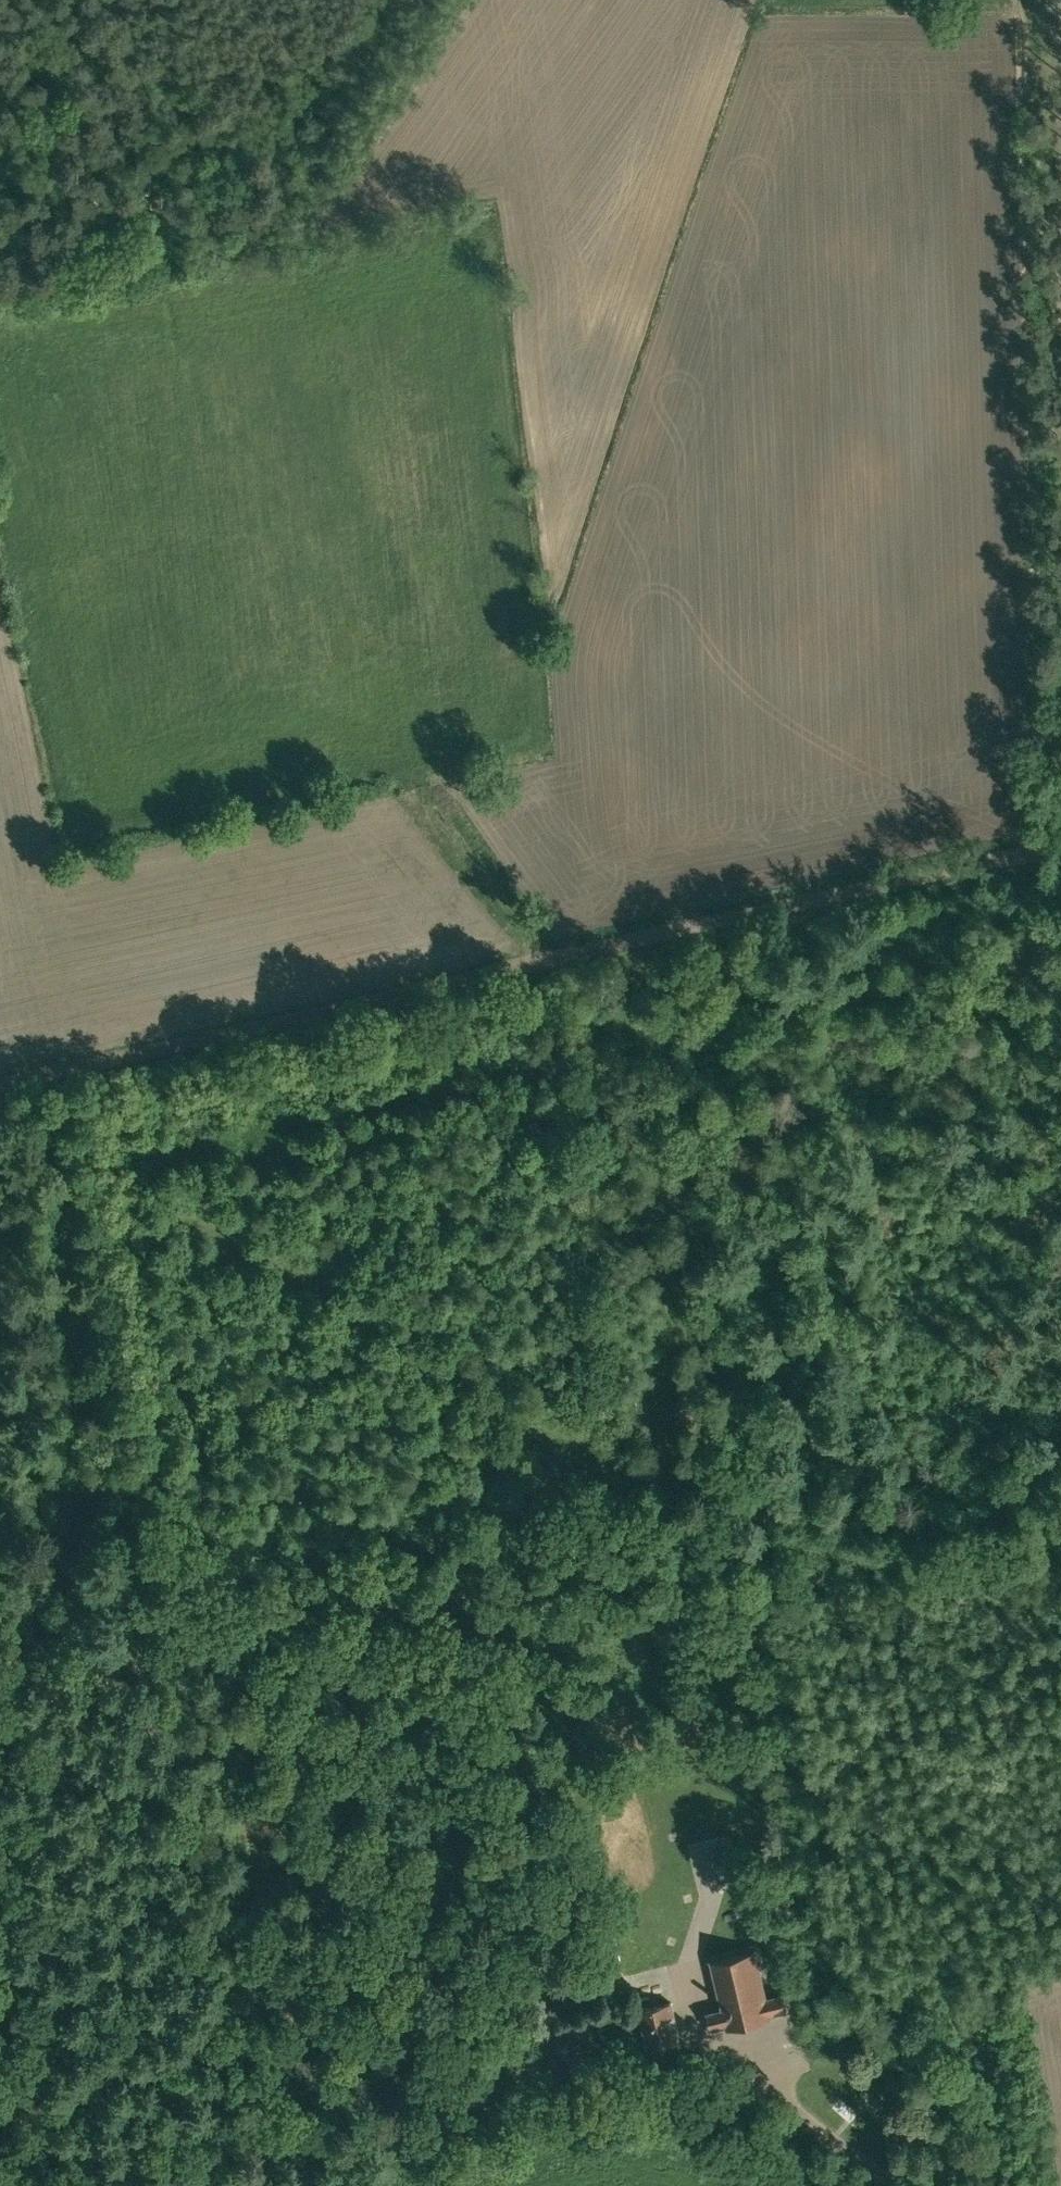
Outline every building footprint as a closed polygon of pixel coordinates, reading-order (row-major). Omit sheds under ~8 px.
[(711,1960),(723,2009),(707,2013),(710,2027),(727,2022),(728,2028),(770,2018),(769,2012),(785,2008),(782,1994),(765,1999),(752,1949),(711,1960)] [(580,1967),(563,1971),(566,1981),(583,1977),(580,1967)] [(681,2040),(671,2000),(640,2008),(649,2048),(681,2040)]
